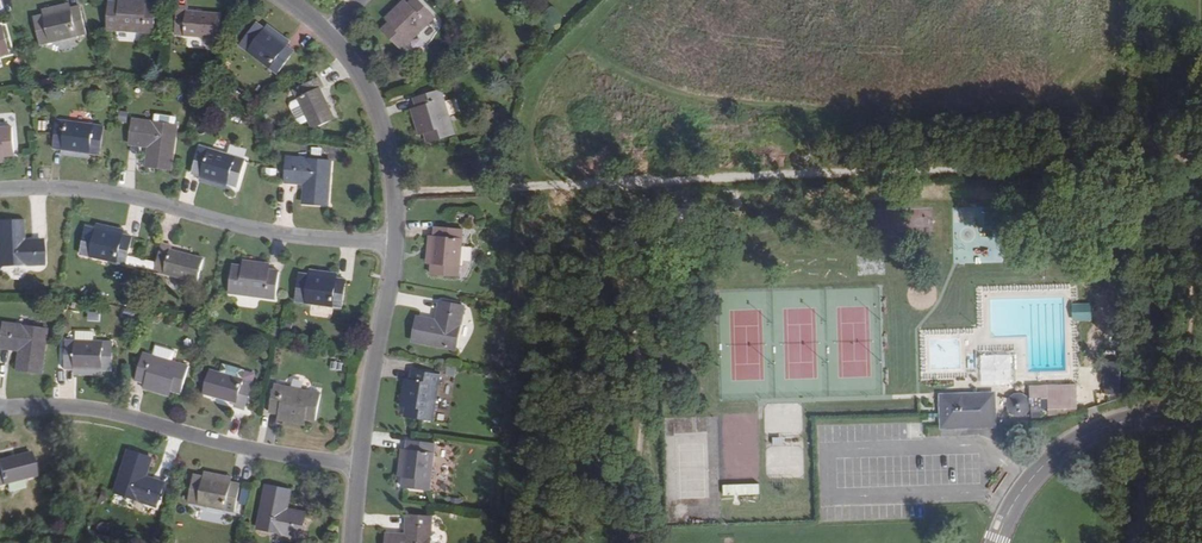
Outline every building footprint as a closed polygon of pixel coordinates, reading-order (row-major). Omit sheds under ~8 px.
[(419,0),(412,0),(408,4),(388,23),(381,30),(401,51),(436,17),(419,0)] [(384,19),(388,23),(408,4),(404,0),(403,0),(384,19)] [(70,2),(42,10),(44,15),(71,9),(70,2)] [(155,33),(156,5),(146,4),(119,3),(108,2),(107,30),(155,33)] [(189,7),(177,6),(175,34),(220,38),(222,14),(188,11),(189,7)] [(87,34),(80,7),(71,9),(44,15),(34,18),(41,45),(87,34)] [(544,29),(550,34),(556,27),(549,21),(544,29)] [(278,73),(295,51),(287,45),(265,28),(257,22),(240,44),(278,73)] [(268,24),(265,28),(287,45),(290,40),(268,24)] [(0,27),(0,56),(10,53),(4,26),(0,27)] [(319,77),(294,90),(299,100),(309,121),(314,129),(335,119),(320,89),(324,88),(319,77)] [(442,90),(415,98),(417,108),(425,135),(428,144),(455,136),(442,90)] [(303,124),(309,121),(299,100),(293,103),(291,107),(299,123),(303,124)] [(411,109),(419,136),(425,135),(417,108),(411,109)] [(104,126),(57,120),(54,147),(63,149),(90,153),(100,154),(104,126)] [(177,126),(134,120),(130,145),(148,147),(146,166),(172,170),(177,126)] [(0,128),(0,156),(5,156),(14,155),(12,127),(0,128)] [(246,160),(200,147),(192,173),(202,176),(228,184),(238,187),(246,160)] [(89,159),(90,153),(63,149),(62,155),(89,159)] [(332,162),(288,158),(286,183),(305,184),(303,204),(329,205),(332,162)] [(200,182),(226,190),(228,184),(202,176),(200,182)] [(0,223),(0,267),(43,266),(42,240),(23,241),(22,222),(0,223)] [(125,229),(97,223),(96,229),(124,235),(125,229)] [(133,238),(124,235),(96,229),(86,227),(80,255),(127,265),(133,238)] [(463,229),(436,227),(435,236),(433,265),(431,275),(459,278),(463,229)] [(429,235),(426,264),(433,265),(435,236),(429,235)] [(173,246),(162,244),(155,271),(198,282),(205,259),(172,250),(173,246)] [(464,246),(464,261),(474,261),(474,246),(464,246)] [(271,263),(243,260),(242,267),(270,270),(271,263)] [(280,272),(270,270),(242,267),(233,265),(229,293),(276,300),(280,272)] [(311,269),(310,276),(338,279),(339,273),(311,269)] [(343,308),(347,281),(338,279),(310,276),(299,274),(295,301),(343,308)] [(437,321),(418,317),(413,342),(457,350),(465,307),(440,302),(437,321)] [(1071,303),(1070,321),(1089,321),(1090,303),(1071,303)] [(49,330),(4,324),(1,348),(19,351),(17,370),(43,373),(49,330)] [(76,332),(75,342),(93,342),(94,333),(76,332)] [(75,342),(66,341),(65,369),(74,369),(102,371),(113,371),(114,343),(93,342),(75,342)] [(174,352),(156,346),(153,356),(171,362),(174,352)] [(143,353),(135,380),(144,383),(172,391),(181,394),(190,367),(171,362),(153,356),(143,353)] [(1009,354),(978,355),(979,383),(1010,382),(1009,354)] [(254,383),(210,370),(203,394),(236,403),(235,407),(246,410),(254,383)] [(441,375),(412,370),(411,380),(406,407),(404,418),(433,422),(434,420),(440,382),(441,375)] [(404,379),(399,406),(406,407),(411,380),(404,379)] [(170,397),(172,391),(144,383),(143,389),(170,397)] [(322,394),(275,384),(269,413),(279,415),(306,420),(316,422),(322,394)] [(1106,395),(1120,395),(1120,386),(1106,386),(1106,395)] [(1025,397),(1021,396),(1016,395),(1012,398),(1011,399),(1010,400),(1010,401),(1009,402),(1009,404),(1009,405),(1009,407),(1009,409),(1010,411),(1011,412),(1012,413),(1013,414),(1015,415),(1016,415),(1018,416),(1021,416),(1022,416),(1025,415),(1027,414),(1028,412),(1030,409),(1030,407),(1031,405),(1030,403),(1029,401),(1027,399),(1025,397)] [(942,427),(995,427),(994,396),(942,398),(942,427)] [(1068,398),(1038,406),(1043,421),(1072,413),(1068,398)] [(278,421),(305,426),(306,420),(279,415),(278,421)] [(775,445),(797,444),(797,436),(774,437),(775,445)] [(408,440),(407,449),(403,478),(403,487),(431,490),(436,444),(408,440)] [(398,477),(403,478),(407,449),(402,448),(398,477)] [(152,458),(128,450),(115,492),(139,500),(140,501),(157,507),(165,483),(147,476),(152,458)] [(36,476),(30,452),(0,460),(0,485),(36,476)] [(204,471),(203,477),(232,483),(233,477),(204,471)] [(234,512),(240,484),(232,483),(203,477),(194,475),(189,503),(234,512)] [(759,494),(758,485),(725,486),(725,494),(759,494)] [(291,491),(266,486),(258,529),(284,534),(284,535),(302,538),(306,513),(288,509),(291,491)] [(243,488),(240,503),(248,504),(251,490),(243,488)] [(119,494),(116,502),(131,508),(134,500),(119,494)] [(387,542),(431,542),(431,536),(432,536),(433,517),(407,515),(406,535),(387,534),(387,542)]
